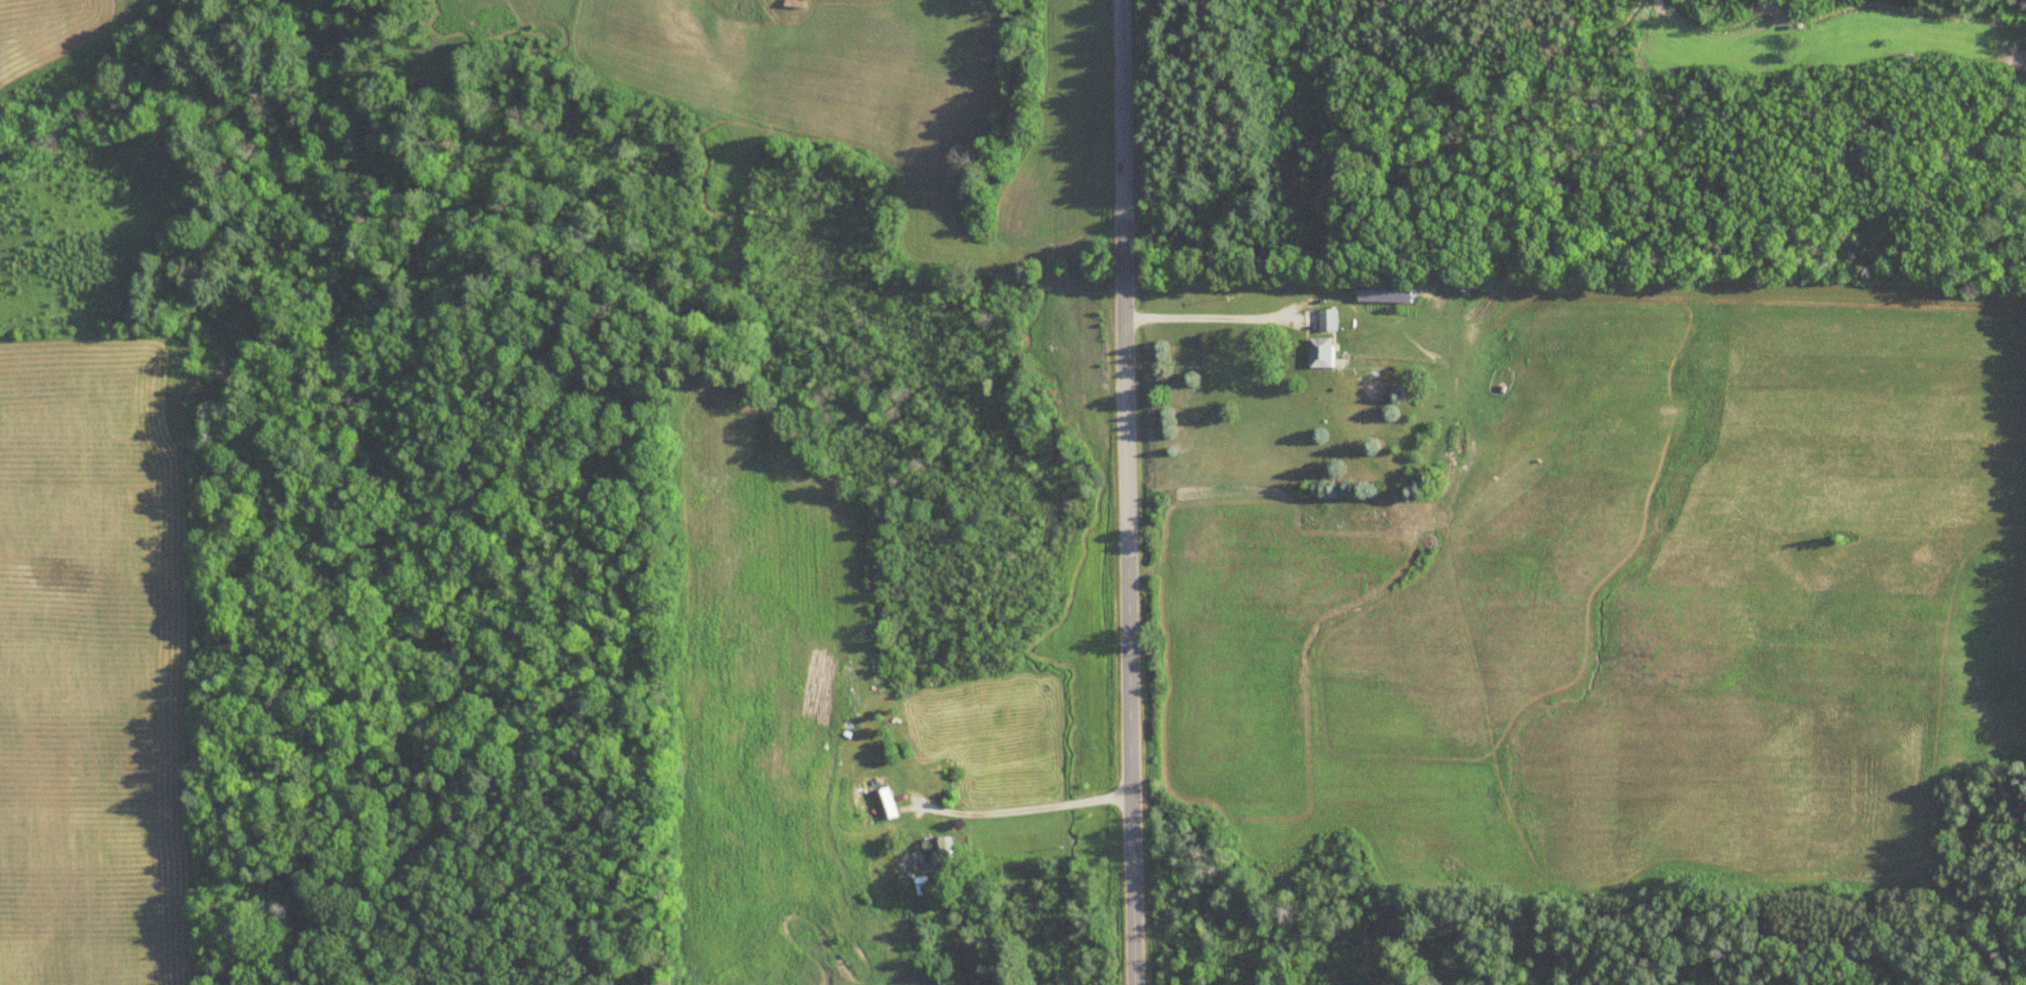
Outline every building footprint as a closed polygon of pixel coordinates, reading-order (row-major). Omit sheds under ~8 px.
[(1386,288),(1352,290),(1352,304),(1386,303),(1386,288)] [(1313,310),(1313,331),(1331,331),(1331,310),(1313,310)] [(1303,369),(1328,369),(1328,338),(1303,338),(1303,369)] [(874,794),(884,823),(901,817),(891,788),(874,794)] [(957,839),(924,839),(924,864),(957,864),(957,839)]
